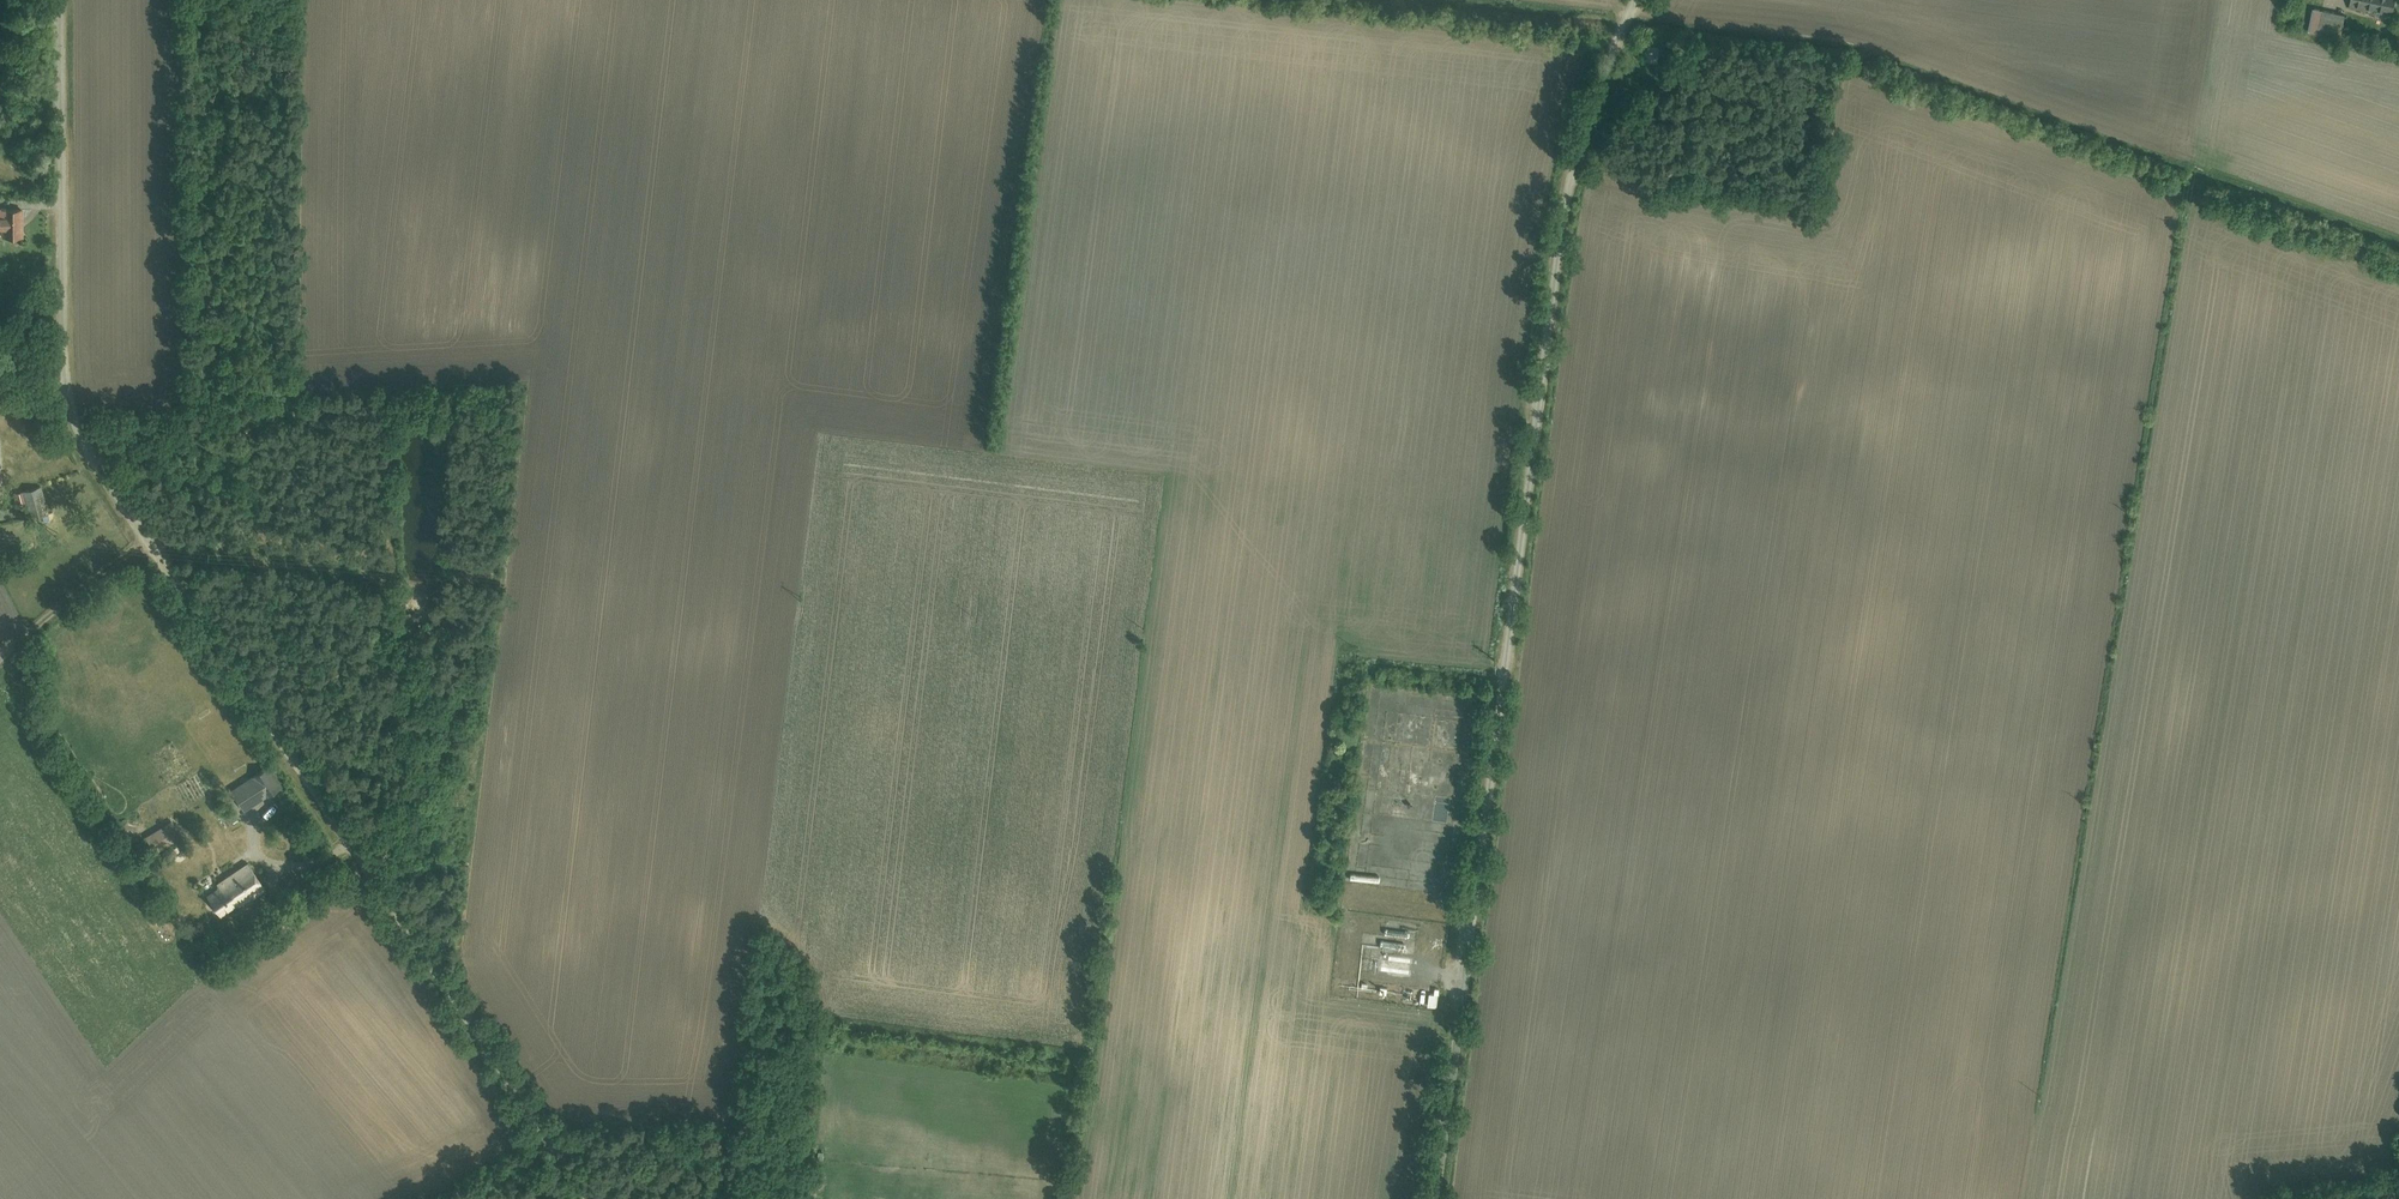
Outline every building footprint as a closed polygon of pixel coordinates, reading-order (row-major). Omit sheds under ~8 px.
[(2349,9),(2391,16),(2394,0),(2351,0),(2349,9)] [(2310,33),(2337,39),(2342,15),(2315,9),(2310,33)] [(1646,40),(1642,64),(1655,66),(1659,42),(1646,40)] [(21,209),(0,209),(0,239),(20,239),(21,209)] [(46,516),(40,488),(21,492),(27,520),(46,516)] [(227,789),(240,811),(275,790),(262,768),(227,789)] [(143,841),(153,856),(183,836),(174,822),(143,841)] [(200,893),(218,921),(264,892),(246,864),(200,893)] [(1441,995),(1431,993),(1430,1004),(1439,1005),(1441,995)]
